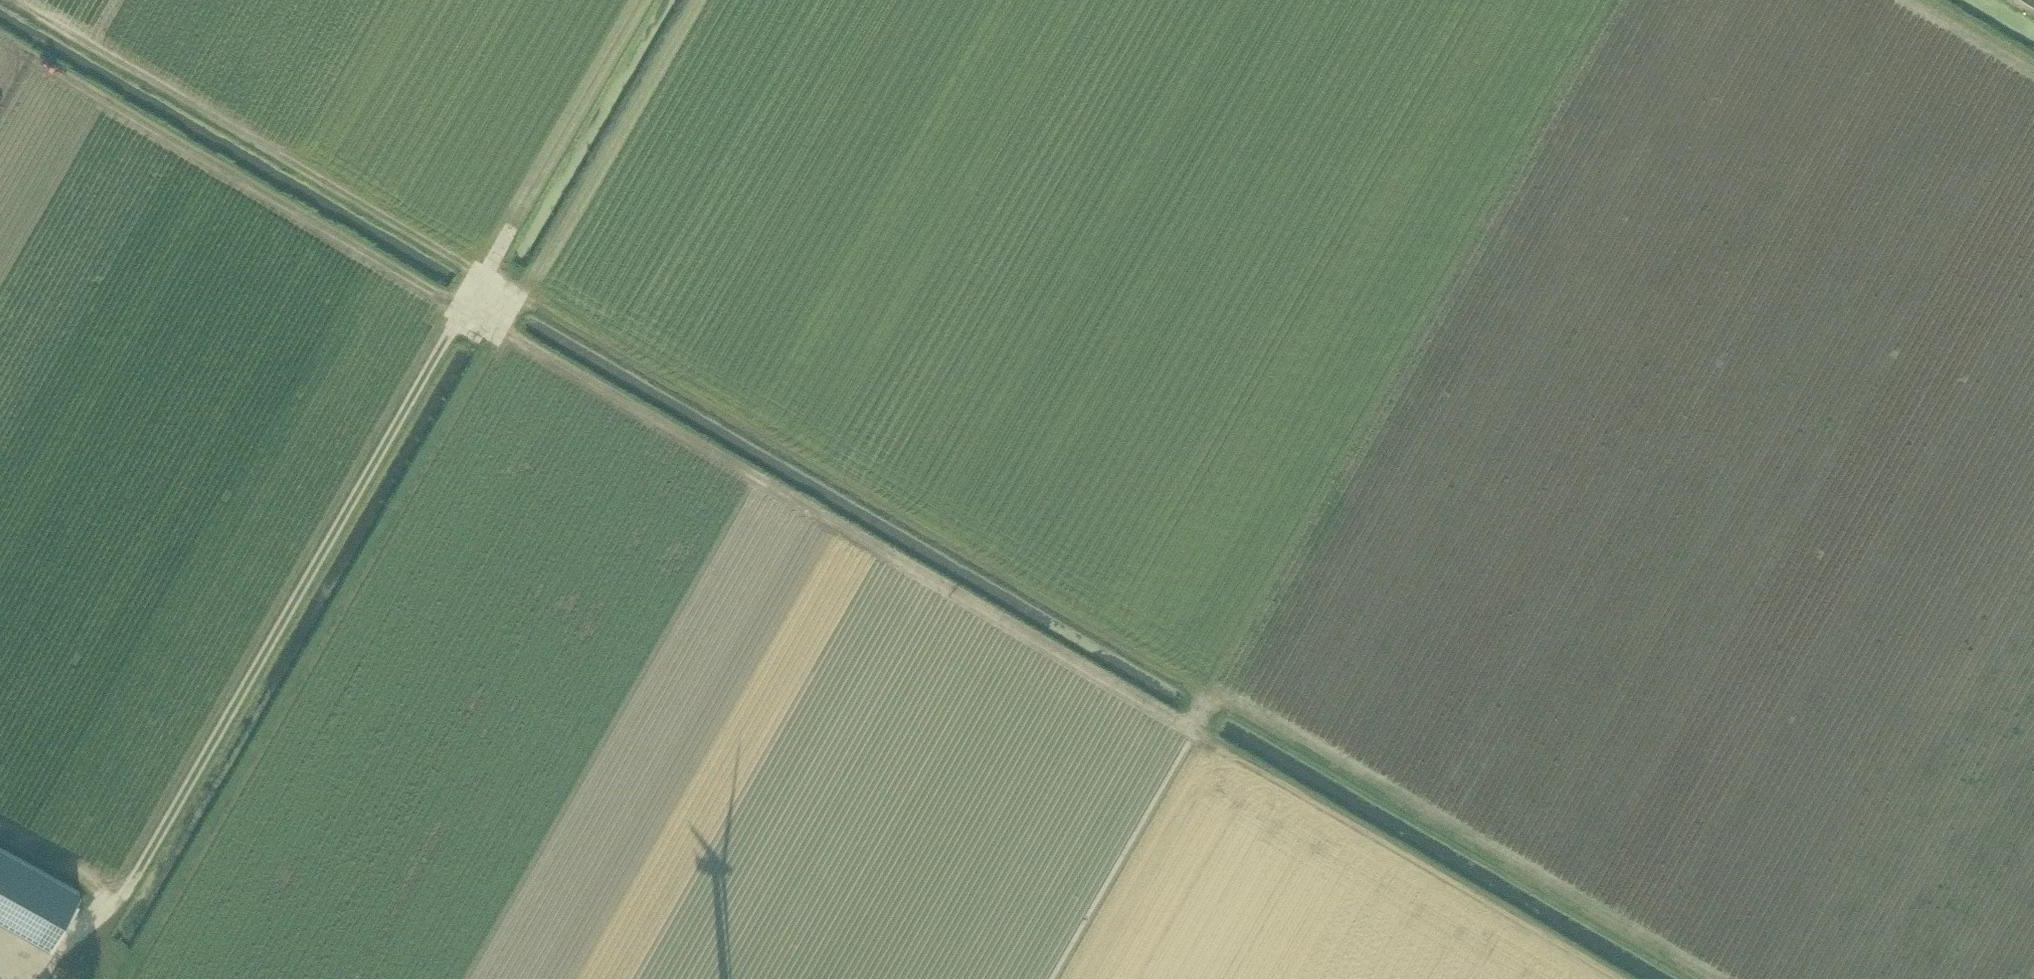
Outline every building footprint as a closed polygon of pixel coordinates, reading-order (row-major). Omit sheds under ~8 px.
[(0,843),(0,917),(52,946),(84,890),(0,843)]
